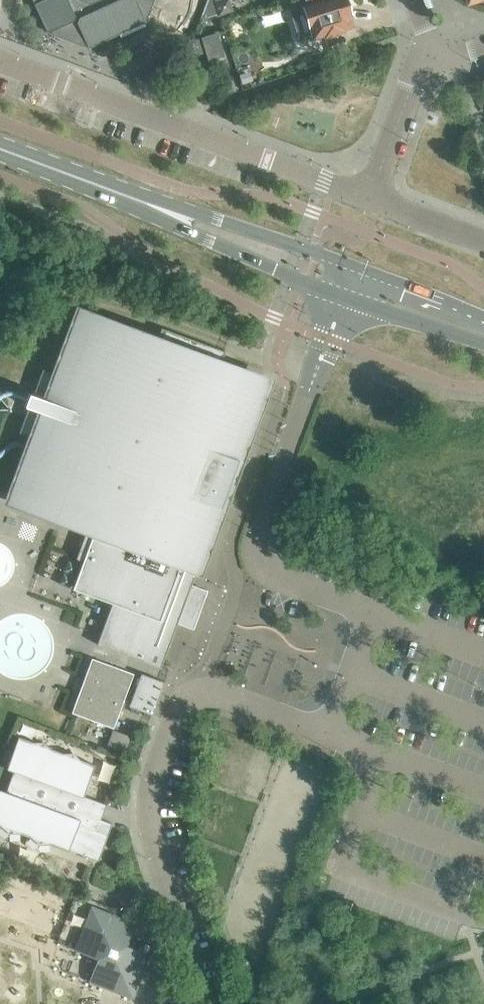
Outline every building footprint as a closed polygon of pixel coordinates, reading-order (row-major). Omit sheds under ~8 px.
[(47,32),(50,30),(52,34),(83,45),(86,43),(88,47),(146,21),(144,17),(148,15),(153,0),(32,0),(47,32)] [(199,19),(218,13),(219,13),(215,1),(214,0),(206,0),(199,19)] [(218,14),(231,9),(228,0),(218,0),(215,1),(219,13),(218,13),(218,14)] [(346,0),(310,0),(311,3),(290,10),(294,25),(283,28),(284,31),(249,42),(254,60),(291,49),(288,39),(309,33),(311,37),(313,36),(313,37),(323,33),(324,35),(341,30),(340,28),(350,25),(347,14),(348,14),(348,11),(349,9),(346,0)] [(216,33),(202,37),(208,59),(223,55),(216,33)] [(186,42),(191,56),(202,53),(198,39),(197,39),(186,42)] [(195,79),(191,63),(181,66),(186,82),(195,79)] [(33,437),(12,494),(10,499),(87,527),(76,558),(86,562),(77,586),(113,599),(96,644),(160,667),(179,615),(181,615),(182,615),(183,615),(184,615),(186,613),(188,612),(188,611),(189,609),(189,608),(189,606),(188,605),(188,604),(187,603),(186,602),(184,601),(222,499),(228,487),(236,474),(239,470),(249,458),(248,458),(244,462),(237,459),(266,382),(219,364),(224,351),(161,328),(156,341),(79,312),(56,374),(42,369),(33,394),(28,392),(23,405),(28,407),(19,432),(33,437)] [(315,486),(308,483),(305,491),(312,494),(315,486)] [(94,721),(109,726),(112,727),(113,728),(133,673),(92,658),(72,712),(94,721)] [(163,681),(156,679),(141,673),(128,706),(151,714),(163,681)] [(114,728),(109,742),(126,748),(131,734),(114,728)] [(98,860),(111,823),(100,819),(105,805),(107,806),(108,805),(83,795),(94,764),(80,759),(72,752),(61,752),(51,748),(42,741),(31,741),(18,736),(6,768),(12,771),(5,791),(0,789),(0,826),(8,833),(19,833),(30,836),(38,844),(49,843),(68,850),(68,849),(98,860)] [(44,882),(55,887),(58,878),(47,874),(44,882)] [(130,923),(132,917),(123,913),(120,920),(91,909),(75,950),(98,958),(89,981),(131,996),(147,955),(123,946),(132,924),(130,923)]
